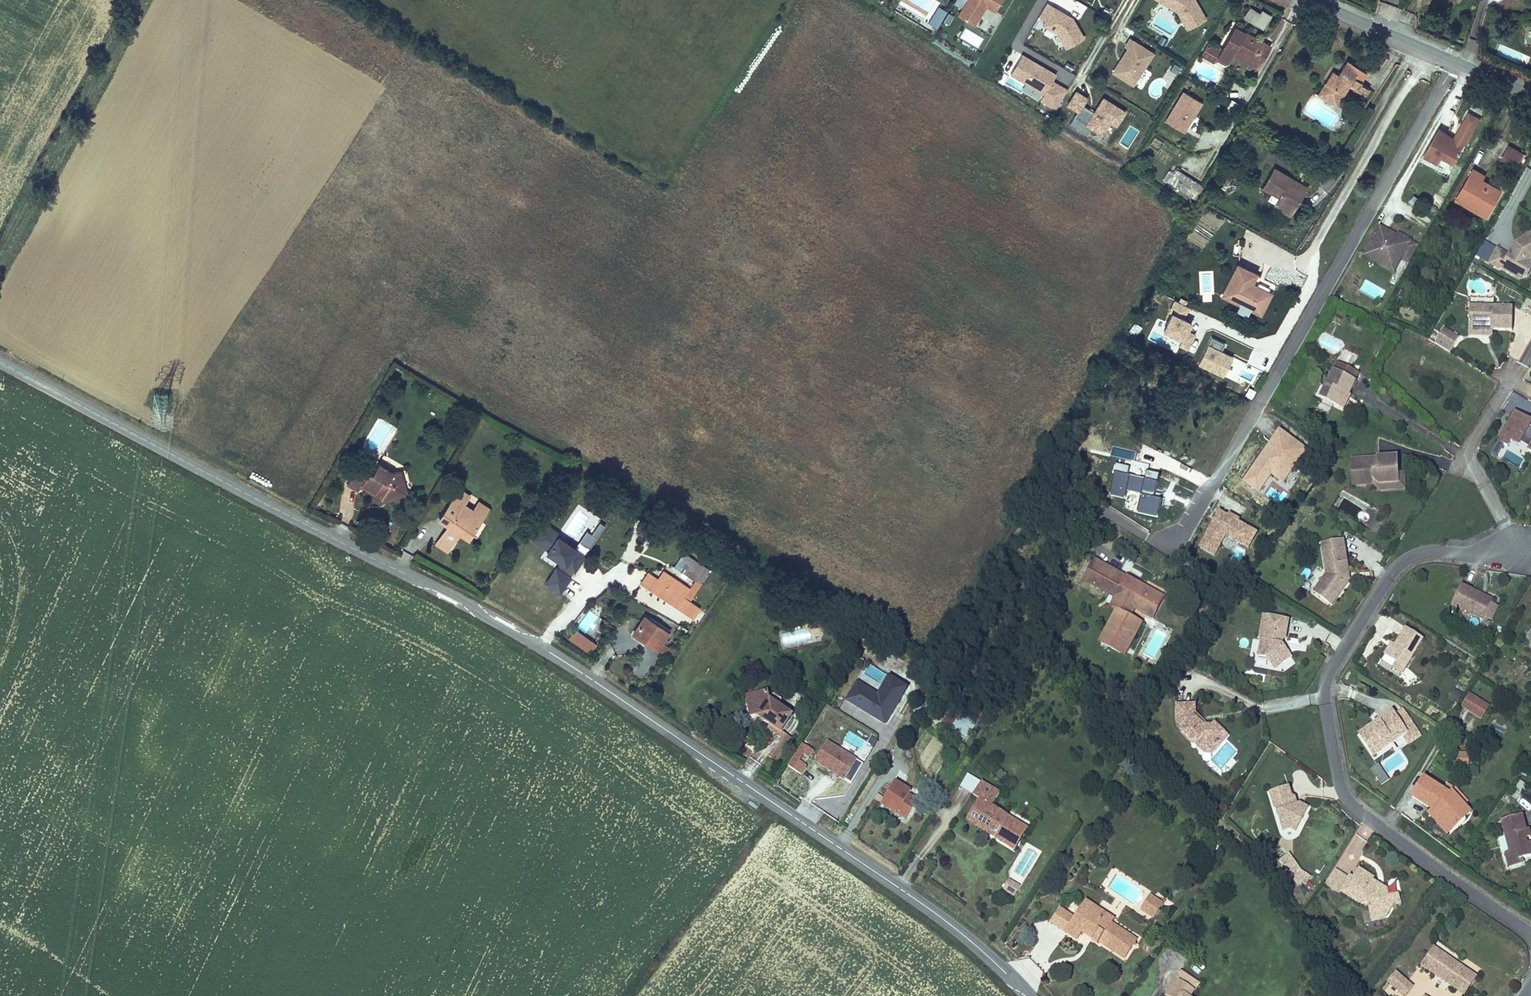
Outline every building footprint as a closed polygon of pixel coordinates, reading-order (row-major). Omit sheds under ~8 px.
[(1003,0),(955,0),(952,4),(961,9),(957,17),(975,27),(986,7),(996,13),(1003,0)] [(1196,0),(1165,0),(1163,3),(1178,12),(1189,30),(1204,22),(1206,18),(1196,0)] [(1243,14),(1264,27),(1273,12),(1262,5),(1260,9),(1250,3),(1243,14)] [(1069,21),(1067,18),(1068,16),(1048,4),(1040,17),(1047,21),(1044,26),(1059,34),(1067,49),(1085,39),(1073,19),(1069,21)] [(940,21),(945,13),(937,8),(932,16),(940,21)] [(947,27),(952,18),(947,15),(942,24),(947,27)] [(935,29),(940,21),(932,16),(927,24),(935,29)] [(1271,42),(1235,22),(1232,27),(1268,47),(1271,42)] [(1257,66),(1268,47),(1232,27),(1220,48),(1216,54),(1227,61),(1232,52),(1257,66)] [(1166,47),(1169,41),(1163,37),(1160,43),(1166,47)] [(1134,86),(1154,54),(1131,39),(1127,47),(1129,49),(1122,61),(1123,61),(1115,74),(1134,86)] [(1207,40),(1200,53),(1212,60),(1216,54),(1220,48),(1207,40)] [(1068,91),(1053,82),(1057,76),(1045,69),(1044,71),(1041,68),(1042,67),(1024,56),(1012,76),(1046,95),(1042,101),(1057,110),(1068,91)] [(1339,104),(1351,84),(1353,81),(1358,84),(1361,79),(1367,69),(1347,57),(1338,73),(1332,70),(1319,92),(1339,104)] [(1371,86),(1361,79),(1358,84),(1353,81),(1351,84),(1367,93),(1371,86)] [(1184,130),(1203,99),(1182,87),(1164,118),(1184,130)] [(1117,126),(1126,112),(1105,98),(1095,113),(1084,106),(1088,99),(1078,92),(1069,106),(1079,112),(1071,125),(1088,136),(1093,129),(1103,135),(1112,122),(1117,126)] [(1480,114),(1467,108),(1453,135),(1464,140),(1466,141),(1480,114)] [(1441,155),(1453,161),(1462,145),(1443,135),(1445,131),(1437,126),(1423,154),(1438,161),(1441,155)] [(1170,133),(1160,127),(1155,136),(1164,142),(1170,133)] [(1443,135),(1462,145),(1464,140),(1453,135),(1445,131),(1443,135)] [(1517,146),(1510,159),(1511,160),(1521,166),(1523,167),(1530,154),(1517,146)] [(1520,169),(1521,166),(1511,160),(1510,163),(1520,169)] [(1162,180),(1192,197),(1203,179),(1174,161),(1162,180)] [(1277,198),(1295,209),(1305,191),(1288,181),(1291,176),(1274,166),(1262,186),(1279,196),(1277,198)] [(1481,208),(1479,212),(1486,215),(1501,187),(1482,177),(1480,180),(1476,177),(1480,170),(1472,166),(1457,194),(1481,208)] [(1482,177),(1484,172),(1480,170),(1476,177),(1480,180),(1482,177)] [(1288,181),(1305,191),(1308,186),(1291,176),(1288,181)] [(1457,194),(1455,198),(1479,212),(1481,208),(1457,194)] [(1409,202),(1416,206),(1420,199),(1413,195),(1409,202)] [(1274,203),(1293,214),(1295,209),(1277,198),(1274,203)] [(1407,262),(1417,244),(1409,239),(1407,244),(1394,237),(1395,235),(1378,226),(1362,255),(1378,263),(1381,257),(1396,265),(1400,258),(1407,262)] [(1409,239),(1396,233),(1395,235),(1394,237),(1407,244),(1409,239)] [(1523,248),(1525,253),(1518,257),(1517,259),(1505,253),(1496,269),(1506,274),(1508,273),(1519,279),(1522,274),(1529,279),(1530,275),(1530,242),(1523,248)] [(1396,265),(1381,257),(1378,263),(1393,271),(1396,265)] [(1240,303),(1250,308),(1259,312),(1274,282),(1238,265),(1223,295),(1240,303)] [(1519,279),(1528,283),(1530,283),(1530,275),(1529,279),(1522,274),(1519,279)] [(1492,297),(1468,297),(1467,328),(1484,328),(1484,325),(1491,325),(1491,329),(1510,330),(1511,307),(1492,306),(1492,297)] [(1185,318),(1190,307),(1175,300),(1169,313),(1171,314),(1162,332),(1181,341),(1178,346),(1188,350),(1196,334),(1189,331),(1193,322),(1185,318)] [(1246,316),(1250,308),(1240,303),(1236,311),(1246,316)] [(1348,323),(1354,327),(1356,322),(1350,318),(1348,323)] [(1484,328),(1467,328),(1467,335),(1491,335),(1491,329),(1491,325),(1484,325),(1484,328)] [(1448,351),(1458,336),(1443,327),(1434,342),(1448,351)] [(1208,344),(1197,366),(1223,378),(1233,356),(1222,351),(1225,344),(1212,338),(1209,345),(1208,344)] [(1318,396),(1331,402),(1338,405),(1344,392),(1346,393),(1354,377),(1353,377),(1357,369),(1336,359),(1318,396)] [(1344,392),(1338,405),(1342,407),(1348,394),(1346,393),(1344,392)] [(1326,413),(1331,402),(1318,396),(1313,406),(1326,413)] [(1308,451),(1280,431),(1243,483),(1259,494),(1272,476),(1284,485),(1308,451)] [(1397,482),(1396,472),(1395,457),(1351,459),(1351,476),(1358,476),(1359,479),(1371,476),(1377,482),(1397,482)] [(1147,474),(1149,466),(1135,463),(1134,472),(1147,474)] [(369,470),(367,475),(355,468),(347,484),(357,490),(361,484),(381,495),(384,488),(391,491),(392,497),(407,492),(404,483),(401,470),(395,474),(379,465),(374,473),(369,470)] [(1126,500),(1128,493),(1141,496),(1137,513),(1159,519),(1163,502),(1155,500),(1161,476),(1148,473),(1145,481),(1129,477),(1131,469),(1115,465),(1112,474),(1116,475),(1110,496),(1126,500)] [(1402,471),(1396,472),(1397,482),(1377,482),(1378,490),(1403,488),(1402,471)] [(1352,484),(1370,483),(1378,490),(1377,482),(1371,476),(1359,479),(1358,476),(1351,476),(1352,484)] [(381,495),(377,502),(392,500),(392,497),(391,491),(384,488),(381,495)] [(470,496),(459,489),(442,517),(452,523),(449,527),(460,533),(462,530),(472,537),(475,533),(480,536),(484,531),(479,528),(486,516),(476,509),(474,513),(464,507),(470,496)] [(486,516),(491,508),(481,502),(476,509),(486,516)] [(1249,550),(1259,534),(1240,523),(1241,521),(1230,515),(1229,517),(1220,512),(1199,548),(1215,558),(1227,537),(1249,550)] [(561,562),(557,568),(555,566),(544,584),(561,595),(572,578),(571,577),(574,573),(575,573),(587,555),(577,548),(577,547),(559,535),(560,533),(543,522),(531,541),(545,550),(545,552),(561,562)] [(590,548),(605,526),(599,522),(591,534),(587,531),(580,542),(590,548)] [(460,533),(449,527),(445,534),(455,540),(460,533)] [(445,534),(439,544),(449,550),(455,540),(445,534)] [(1336,590),(1340,593),(1348,581),(1344,578),(1345,577),(1346,574),(1346,570),(1345,567),(1350,567),(1344,536),(1322,540),(1327,570),(1322,578),(1328,582),(1321,592),(1331,599),(1336,590)] [(710,570),(683,552),(674,566),(696,581),(700,584),(710,570)] [(1097,559),(1084,577),(1109,593),(1121,576),(1097,559)] [(641,585),(693,619),(700,609),(690,602),(702,585),(700,584),(696,581),(691,589),(663,571),(658,579),(649,572),(641,585)] [(1121,576),(1109,593),(1114,598),(1127,580),(1121,576)] [(1322,578),(1316,589),(1321,592),(1328,582),(1322,578)] [(1127,580),(1114,598),(1124,605),(1133,611),(1146,620),(1155,608),(1151,605),(1155,600),(1127,580)] [(1490,602),(1492,598),(1484,594),(1483,598),(1479,596),(1481,592),(1460,583),(1451,604),(1483,619),(1484,616),(1490,602)] [(1336,590),(1331,599),(1334,601),(1340,593),(1336,590)] [(1118,613),(1124,605),(1114,598),(1108,606),(1114,610),(1118,613)] [(1158,610),(1161,604),(1155,600),(1151,605),(1155,608),(1158,610)] [(1498,606),(1490,602),(1484,616),(1492,620),(1498,606)] [(1126,619),(1133,611),(1124,605),(1118,613),(1114,610),(1093,640),(1113,654),(1134,625),(1126,619)] [(589,610),(577,627),(585,633),(597,616),(589,610)] [(671,629),(643,611),(631,631),(659,648),(671,629)] [(814,614),(810,621),(816,625),(820,618),(814,614)] [(823,629),(827,622),(820,618),(816,625),(823,629)] [(1287,641),(1290,642),(1291,624),(1266,621),(1264,645),(1265,645),(1263,660),(1271,661),(1272,657),(1279,659),(1279,662),(1285,669),(1298,659),(1290,650),(1286,650),(1287,641)] [(597,643),(574,625),(566,637),(589,654),(597,643)] [(1393,644),(1387,655),(1395,659),(1404,664),(1420,636),(1403,626),(1393,644)] [(1384,653),(1387,655),(1393,644),(1390,642),(1384,653)] [(1271,661),(1281,673),(1285,669),(1279,662),(1279,659),(1272,657),(1271,661)] [(1400,672),(1404,664),(1395,659),(1390,667),(1400,672)] [(857,683),(846,702),(886,726),(909,689),(889,677),(877,696),(857,683)] [(1457,704),(1462,693),(1453,689),(1448,699),(1457,704)] [(765,718),(765,721),(768,723),(779,731),(790,713),(769,700),(767,691),(750,695),(752,705),(746,706),(749,716),(760,713),(765,718)] [(1481,719),(1489,705),(1468,693),(1460,706),(1481,719)] [(1402,707),(1394,713),(1405,730),(1413,725),(1402,707)] [(1382,739),(1386,744),(1406,731),(1405,730),(1394,713),(1392,709),(1378,718),(1381,722),(1360,735),(1369,748),(1382,739)] [(1204,760),(1216,748),(1215,742),(1207,734),(1203,738),(1189,728),(1188,723),(1188,713),(1168,715),(1170,735),(1177,742),(1175,744),(1186,753),(1188,751),(1192,750),(1204,760)] [(966,741),(976,728),(961,716),(951,729),(966,741)] [(1378,718),(1358,731),(1360,735),(1381,722),(1378,718)] [(789,738),(779,731),(768,723),(765,728),(779,738),(766,757),(774,762),(789,738)] [(1189,728),(1203,738),(1207,734),(1209,732),(1201,732),(1188,723),(1189,728)] [(1224,745),(1209,732),(1207,734),(1215,742),(1216,748),(1204,760),(1192,750),(1188,751),(1201,762),(1209,762),(1224,745)] [(1369,748),(1372,753),(1386,744),(1382,739),(1369,748)] [(865,764),(829,742),(816,763),(852,785),(865,764)] [(1469,752),(1457,751),(1457,766),(1468,767),(1469,752)] [(1388,779),(1378,762),(1370,767),(1381,784),(1388,779)] [(1435,813),(1450,830),(1469,811),(1450,791),(1448,794),(1422,778),(1411,796),(1433,810),(1435,807),(1438,811),(1435,813)] [(894,779),(880,801),(906,817),(918,798),(908,793),(910,789),(901,783),(894,779)] [(1007,844),(1021,821),(1002,809),(993,804),(1001,791),(982,779),(973,793),(980,797),(967,818),(991,833),(993,830),(997,832),(994,836),(1007,844)] [(1275,808),(1277,808),(1283,829),(1289,827),(1296,830),(1308,805),(1296,799),(1290,782),(1269,789),(1275,808)] [(1518,801),(1528,787),(1521,782),(1511,796),(1518,801)] [(1427,814),(1445,834),(1450,830),(1435,813),(1438,811),(1435,807),(1433,810),(1427,814)] [(1523,841),(1522,837),(1520,830),(1523,829),(1519,815),(1502,820),(1510,851),(1517,849),(1519,857),(1530,853),(1530,850),(1528,840),(1523,841)] [(1015,849),(1029,826),(1021,821),(1007,844),(1015,849)] [(1361,849),(1366,841),(1357,836),(1352,844),(1361,849)] [(1504,837),(1498,839),(1503,852),(1509,850),(1504,837)] [(1521,862),(1519,857),(1517,849),(1510,851),(1505,853),(1509,865),(1521,862)] [(1309,878),(1290,851),(1279,859),(1298,886),(1309,878)] [(1400,898),(1399,896),(1395,887),(1392,881),(1381,885),(1378,883),(1380,880),(1376,878),(1380,872),(1365,863),(1359,872),(1338,860),(1327,878),(1344,888),(1346,886),(1363,897),(1374,896),(1377,903),(1384,900),(1396,905),(1400,898)] [(1004,887),(1015,894),(1019,885),(1009,879),(1004,887)] [(1404,884),(1395,887),(1399,896),(1408,892),(1404,884)] [(1154,914),(1162,901),(1152,894),(1144,907),(1154,914)] [(1094,909),(1097,905),(1085,897),(1074,913),(1059,904),(1050,918),(1077,935),(1082,927),(1093,934),(1092,936),(1097,940),(1099,938),(1124,955),(1133,942),(1134,944),(1136,942),(1136,938),(1111,921),(1109,924),(1100,917),(1102,914),(1094,909)] [(1384,900),(1377,903),(1381,914),(1394,909),(1396,905),(1384,900)] [(1111,921),(1114,916),(1097,905),(1094,909),(1102,914),(1100,917),(1109,924),(1111,921)] [(1427,947),(1411,973),(1446,993),(1458,973),(1445,966),(1448,959),(1427,947)] [(1180,967),(1165,990),(1170,994),(1179,978),(1195,988),(1200,980),(1180,967)] [(1458,973),(1446,993),(1452,995),(1460,995),(1469,979),(1458,973)] [(1190,995),(1195,988),(1179,978),(1170,994),(1173,995),(1190,995)] [(1382,994),(1385,995),(1398,995),(1401,990),(1388,983),(1382,994)]
